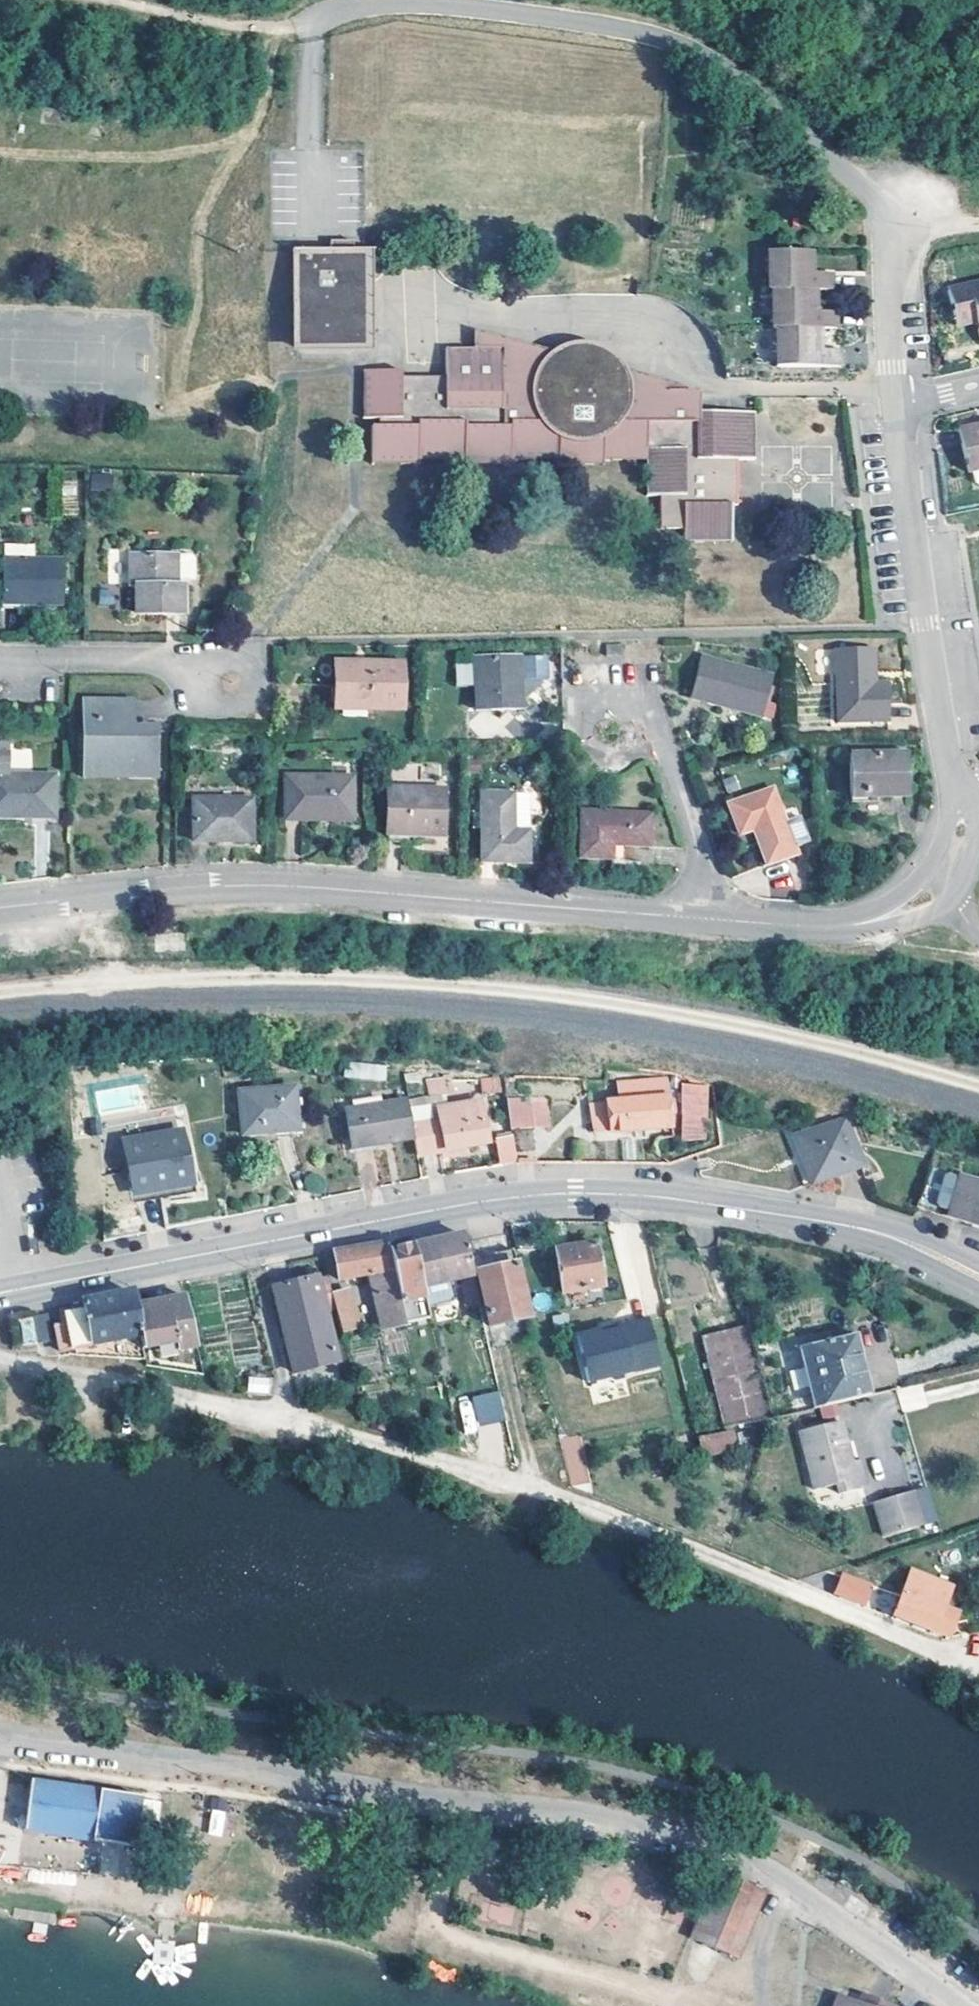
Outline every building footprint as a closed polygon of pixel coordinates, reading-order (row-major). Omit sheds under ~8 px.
[(292,251),(290,350),(356,351),(358,274),(346,273),(347,252),(347,243),(330,243),(330,252),(292,251)] [(809,265),(809,250),(767,250),(766,288),(770,289),(770,327),(775,327),(775,365),(837,366),(838,349),(818,348),(817,343),(817,328),(832,328),(832,311),(812,311),(812,296),(812,289),(828,289),(828,272),(809,271),(809,265)] [(363,253),(347,252),(346,273),(358,274),(356,351),(365,351),(366,253),(363,253)] [(946,285),(951,310),(972,306),(975,318),(978,338),(978,337),(978,277),(946,285)] [(975,318),(972,306),(951,310),(954,322),(975,318)] [(473,328),(473,346),(501,345),(501,374),(529,375),(531,368),(532,365),(534,360),(538,354),(541,350),(543,348),(547,344),(550,342),(553,340),(473,328)] [(399,367),(361,368),(360,417),(376,416),(376,424),(369,425),(369,462),(414,463),(416,457),(459,457),(460,461),(508,463),(510,458),(555,458),(555,466),(600,466),(600,459),(643,459),(643,494),(657,494),(657,527),(681,527),(682,541),(729,543),(730,504),(734,504),(736,458),(752,458),(752,410),(693,409),(681,409),(682,389),(629,388),(629,387),(629,383),(629,380),(628,373),(628,371),(623,360),(618,351),(607,342),(598,337),(588,334),(581,333),(572,333),(564,335),(553,340),(550,342),(547,344),(543,348),(541,350),(538,354),(534,360),(532,365),(531,368),(529,375),(501,374),(501,345),(473,346),(444,346),(444,374),(399,374),(399,367)] [(629,388),(682,389),(681,409),(693,409),(694,390),(628,371),(628,373),(629,380),(629,383),(629,387),(629,388)] [(956,425),(965,470),(970,469),(972,480),(977,483),(978,483),(978,420),(956,425)] [(90,472),(90,489),(111,489),(112,473),(90,472)] [(1,560),(0,586),(0,602),(61,605),(63,562),(1,560)] [(192,565),(133,560),(129,591),(137,591),(134,620),(179,624),(182,589),(195,590),(198,570),(192,565)] [(624,644),(606,645),(606,657),(624,656),(624,644)] [(875,682),(874,647),(835,649),(836,722),(889,720),(889,683),(875,682)] [(519,650),(520,673),(547,672),(546,648),(519,650)] [(520,673),(519,650),(472,653),(475,706),(521,703),(520,673)] [(773,671),(699,654),(689,695),(762,713),(773,671)] [(398,708),(399,662),(332,663),(332,708),(398,708)] [(140,728),(140,701),(93,701),(93,771),(134,771),(133,780),(161,780),(162,729),(140,728)] [(0,747),(0,813),(15,813),(15,822),(53,821),(53,779),(6,779),(6,747),(0,747)] [(908,797),(907,752),(849,753),(849,797),(908,797)] [(133,780),(134,771),(93,771),(93,780),(133,780)] [(348,812),(348,777),(283,776),(284,820),(315,820),(315,811),(348,812)] [(531,825),(532,785),(515,786),(515,814),(515,826),(531,825)] [(439,831),(439,786),(385,787),(385,831),(439,831)] [(531,825),(515,826),(510,826),(510,814),(515,814),(515,786),(482,786),(482,859),(531,858),(531,825)] [(786,822),(774,788),(729,804),(740,832),(752,827),(757,825),(762,839),(757,842),(766,867),(799,856),(795,847),(786,822)] [(250,842),(250,800),(194,800),(193,842),(250,842)] [(652,810),(581,807),(578,855),(610,856),(611,842),(650,844),(652,810)] [(348,812),(315,811),(315,820),(348,819),(348,812)] [(15,813),(0,813),(0,821),(15,822),(15,813)] [(786,822),(795,847),(810,841),(801,816),(786,822)] [(762,839),(757,825),(752,827),(757,842),(762,839)] [(385,1081),(387,1065),(345,1061),(343,1077),(385,1081)] [(499,1076),(479,1078),(480,1093),(500,1092),(499,1076)] [(664,1126),(662,1080),(617,1084),(618,1101),(591,1104),(594,1131),(664,1126)] [(682,1140),(708,1140),(708,1082),(681,1082),(682,1140)] [(295,1129),(291,1085),(238,1089),(241,1132),(295,1129)] [(412,1137),(409,1121),(404,1097),(343,1110),(351,1149),(412,1137)] [(438,1117),(409,1121),(412,1137),(415,1151),(485,1141),(478,1100),(436,1106),(438,1117)] [(529,1127),(526,1101),(509,1102),(512,1128),(529,1127)] [(594,1131),(591,1104),(576,1106),(578,1132),(594,1131)] [(845,1117),(842,1117),(792,1135),(809,1182),(859,1165),(845,1117)] [(190,1182),(180,1132),(121,1143),(131,1193),(190,1182)] [(495,1134),(497,1163),(516,1161),(514,1132),(495,1134)] [(930,1165),(917,1206),(978,1225),(978,1180),(930,1165)] [(194,1192),(193,1182),(190,1182),(131,1193),(133,1203),(194,1192)] [(470,1274),(460,1233),(438,1238),(412,1244),(425,1305),(447,1300),(451,1294),(447,1279),(460,1276),(470,1274)] [(402,1321),(386,1250),(385,1242),(357,1247),(331,1252),(336,1277),(370,1270),(381,1325),(402,1321)] [(600,1285),(593,1242),(553,1248),(560,1291),(600,1285)] [(400,1247),(386,1250),(402,1321),(427,1316),(425,1305),(412,1244),(400,1247)] [(525,1315),(510,1247),(471,1257),(486,1325),(525,1315)] [(475,1293),(470,1274),(460,1276),(465,1296),(475,1293)] [(327,1330),(314,1275),(271,1286),(290,1371),(334,1360),(329,1337),(334,1335),(332,1329),(327,1330)] [(357,1327),(347,1287),(329,1291),(339,1332),(357,1327)] [(57,1348),(137,1333),(131,1304),(129,1290),(101,1295),(80,1300),(81,1305),(57,1309),(60,1323),(52,1324),(57,1348)] [(477,1302),(475,1293),(465,1296),(466,1304),(477,1302)] [(131,1304),(137,1333),(139,1344),(171,1338),(173,1347),(194,1343),(183,1294),(131,1304)] [(50,1339),(44,1312),(14,1317),(18,1344),(50,1339)] [(658,1363),(646,1317),(618,1324),(619,1328),(597,1333),(596,1330),(574,1336),(586,1382),(658,1363)] [(619,1328),(618,1324),(596,1330),(597,1333),(619,1328)] [(771,1417),(748,1324),(700,1336),(721,1426),(771,1417)] [(560,1337),(559,1330),(552,1331),(553,1339),(560,1337)] [(866,1394),(849,1332),(804,1343),(819,1405),(866,1394)] [(819,1405),(804,1343),(796,1345),(811,1407),(819,1405)] [(269,1395),(271,1379),(249,1376),(247,1393),(269,1395)] [(498,1390),(470,1397),(477,1426),(505,1419),(498,1390)] [(477,1427),(470,1398),(458,1401),(464,1429),(477,1427)] [(845,1440),(841,1420),(798,1430),(813,1488),(836,1483),(838,1492),(866,1486),(860,1460),(852,1461),(846,1459),(842,1441),(845,1440)] [(698,1434),(700,1455),(735,1451),(733,1431),(698,1434)] [(571,1487),(592,1481),(580,1434),(559,1439),(571,1487)] [(923,1523),(914,1490),(875,1501),(885,1533),(923,1523)] [(947,1587),(909,1571),(889,1613),(943,1636),(953,1612),(939,1606),(947,1587)] [(863,1587),(838,1576),(831,1591),(856,1601),(863,1587)] [(146,1799),(33,1783),(27,1831),(140,1847),(146,1799)] [(211,1807),(206,1834),(222,1837),(227,1810),(211,1807)] [(835,1867),(827,1862),(822,1871),(830,1876),(835,1867)] [(767,1893),(721,1872),(694,1938),(741,1960),(767,1893)]
